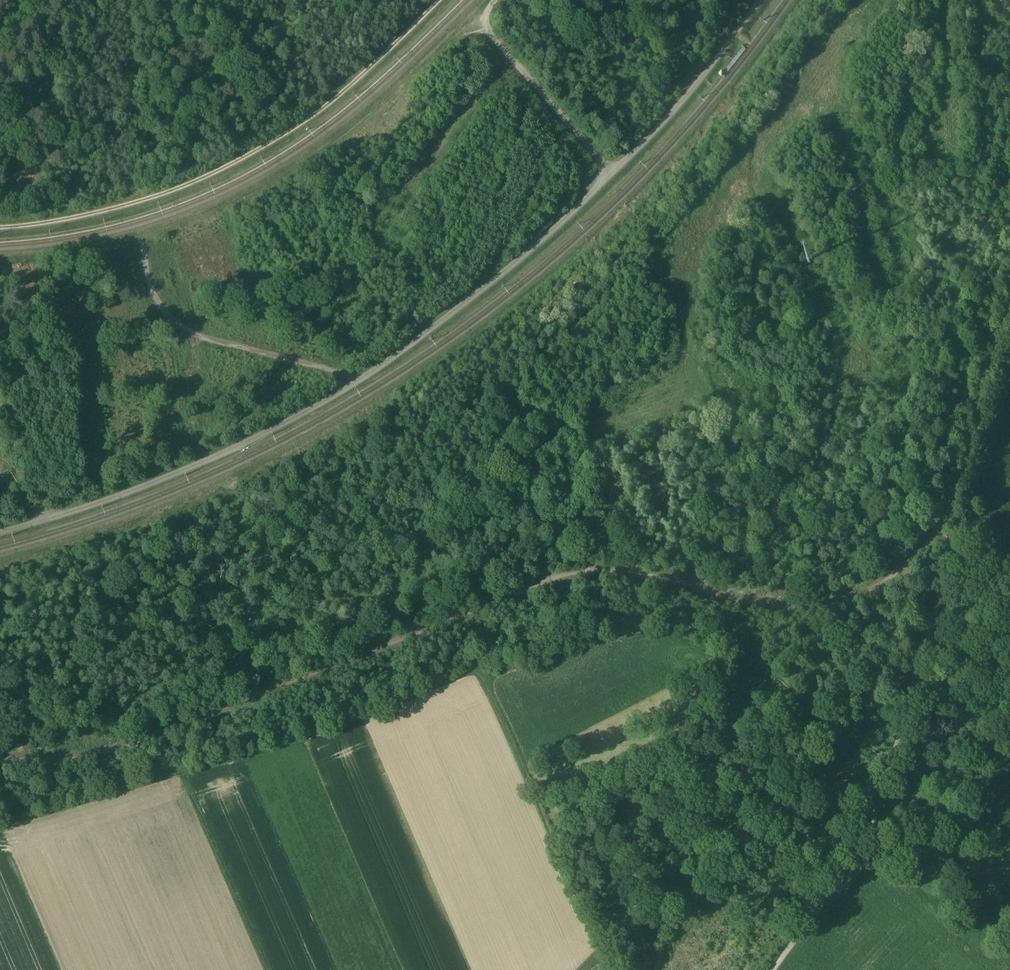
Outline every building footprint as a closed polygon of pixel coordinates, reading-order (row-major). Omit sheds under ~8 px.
[(246,659),(237,666),(243,673),(252,666),(246,659)]
